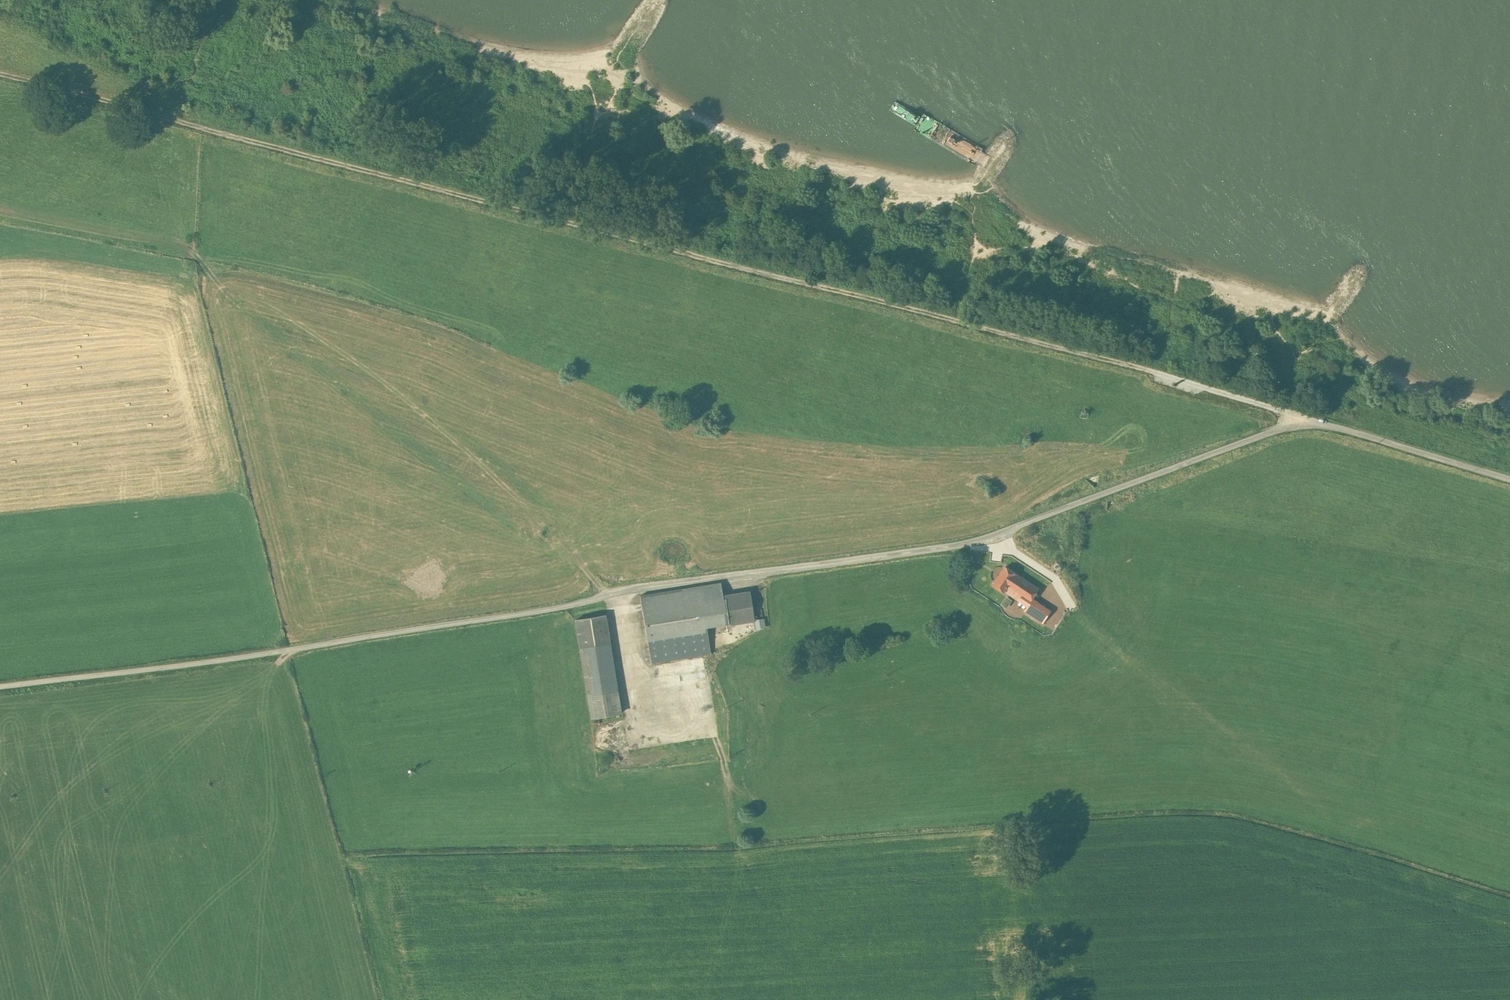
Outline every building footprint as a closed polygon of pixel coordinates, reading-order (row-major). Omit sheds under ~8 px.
[(1040,587),(1006,565),(994,583),(1005,591),(1006,590),(1028,605),(1033,597),(1040,587)] [(719,581),(639,594),(650,662),(710,652),(706,626),(725,623),(721,597),(722,597),(719,581)] [(722,597),(721,597),(725,623),(726,623),(753,619),(748,590),(738,592),(739,595),(722,597)] [(1052,609),(1033,597),(1028,605),(1025,610),(1043,622),(1052,609)] [(604,614),(575,618),(579,646),(609,641),(604,614)] [(756,627),(766,625),(764,615),(754,617),(756,627)] [(609,641),(579,646),(590,716),(620,712),(609,641)]
